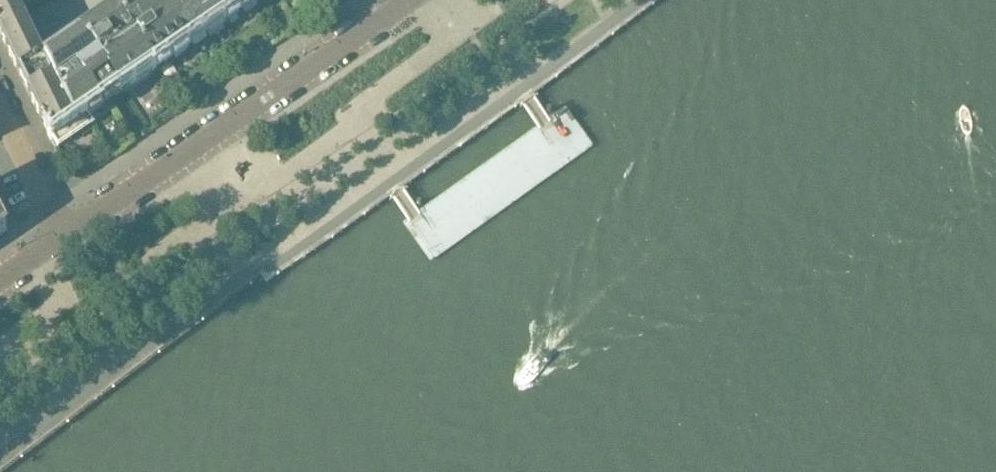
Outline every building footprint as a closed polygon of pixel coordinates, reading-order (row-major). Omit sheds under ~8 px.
[(25,24),(20,14),(49,0),(0,0),(0,36),(25,24)] [(117,16),(154,69),(189,45),(158,0),(140,0),(117,16)] [(189,45),(223,22),(208,0),(158,0),(189,45)] [(223,22),(256,0),(208,0),(223,22)] [(82,39),(83,40),(92,52),(112,83),(113,91),(115,95),(154,69),(117,16),(82,39)] [(45,66),(25,24),(0,36),(47,133),(48,136),(51,142),(74,125),(45,66)] [(83,40),(76,44),(45,66),(74,125),(115,95),(113,91),(112,83),(92,52),(83,40)]
